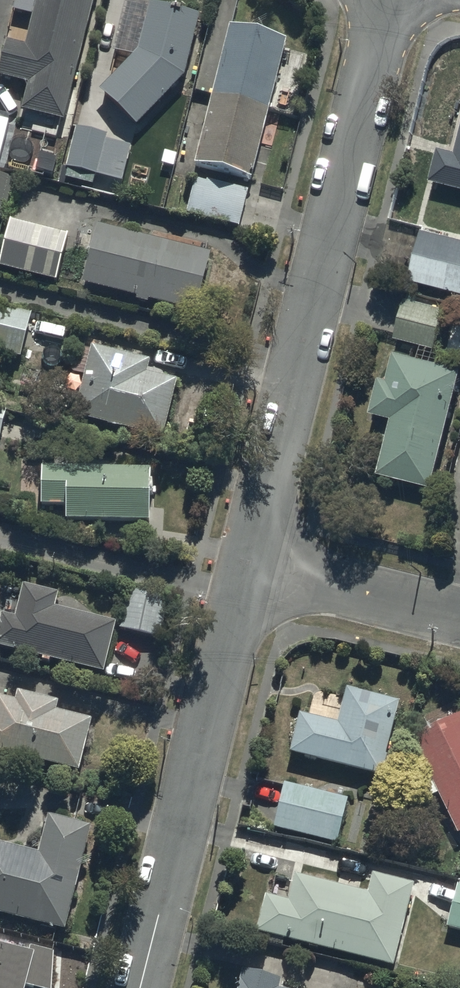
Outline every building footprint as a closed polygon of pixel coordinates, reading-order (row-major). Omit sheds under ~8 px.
[(7,41),(0,66),(0,71),(33,80),(25,108),(63,119),(96,0),(38,0),(26,46),(7,41)] [(99,89),(139,126),(187,73),(202,11),(155,0),(152,0),(141,48),(99,89)] [(288,35),(229,21),(194,162),(253,177),(288,35)] [(107,131),(77,124),(65,176),(94,183),(96,172),(125,179),(134,144),(106,137),(107,131)] [(457,151),(440,147),(432,180),(459,187),(459,139),(457,151)] [(1,215),(12,173),(0,170),(0,214),(1,215)] [(249,192),(194,178),(185,212),(240,226),(249,192)] [(70,232),(13,218),(2,266),(58,279),(70,232)] [(211,252),(97,223),(82,280),(197,309),(211,252)] [(421,227),(408,280),(459,292),(459,237),(421,227)] [(446,308),(407,299),(398,340),(437,348),(446,308)] [(22,356),(32,310),(0,303),(0,351),(22,356)] [(86,373),(77,412),(162,432),(175,379),(149,372),(152,358),(92,343),(91,347),(79,344),(73,370),(86,373)] [(459,387),(459,367),(396,351),(389,378),(380,376),(371,413),(392,418),(379,473),(435,487),(459,387)] [(151,465),(45,461),(44,502),(70,503),(69,515),(149,518),(151,465)] [(0,621),(0,646),(105,672),(118,620),(57,605),(61,590),(24,581),(16,615),(2,611),(0,621)] [(129,589),(121,627),(159,635),(167,597),(129,589)] [(382,773),(399,699),(345,686),(337,719),(299,710),(290,752),(382,773)] [(79,769),(92,718),(59,710),(61,699),(19,688),(17,697),(0,693),(0,750),(79,769)] [(410,734),(458,832),(459,831),(459,707),(410,734)] [(339,840),(348,796),(283,781),(273,825),(339,840)] [(68,928),(94,824),(51,813),(41,850),(0,840),(0,911),(68,928)] [(393,963),(413,881),(371,871),(367,890),(295,873),(289,899),(264,893),(255,929),(393,963)] [(457,885),(448,926),(459,928),(459,886),(457,885)] [(28,985),(43,987),(54,987),(54,950),(31,944),(30,950),(0,942),(0,987),(28,987),(28,985)] [(281,987),(284,977),(242,966),(236,987),(285,987),(281,987)]
